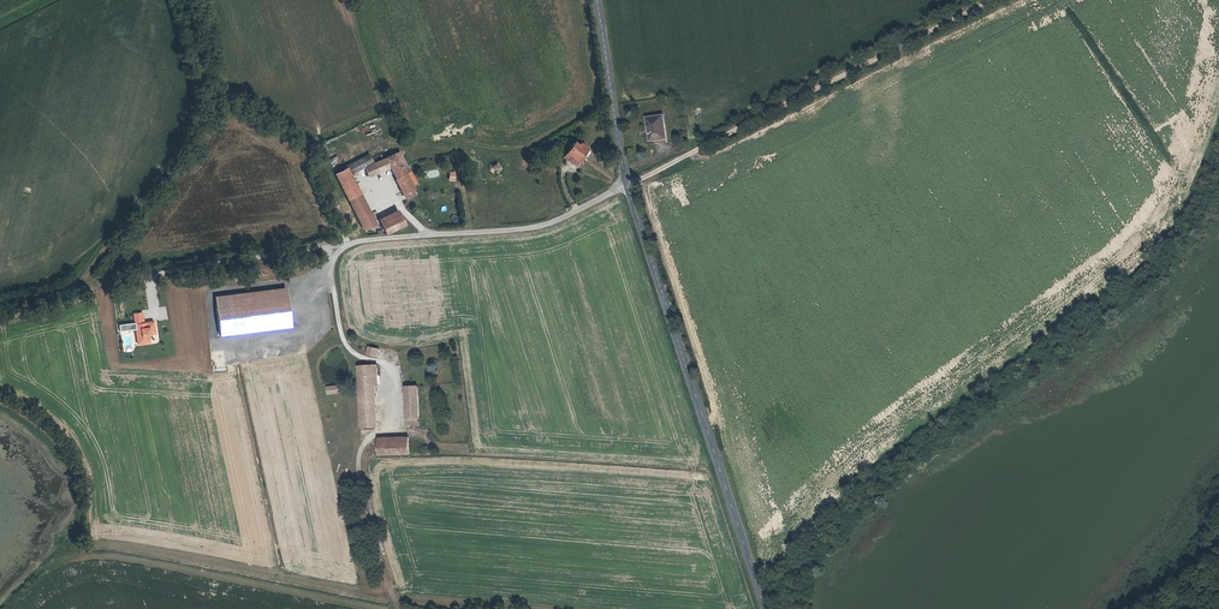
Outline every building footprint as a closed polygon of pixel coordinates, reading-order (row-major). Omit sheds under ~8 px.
[(651,130),(652,140),(666,138),(663,116),(647,118),(649,131),(651,130)] [(583,157),(585,158),(588,153),(589,152),(589,151),(588,150),(588,149),(585,148),(585,145),(583,143),(580,144),(580,143),(578,145),(574,142),(563,157),(576,166),(583,157)] [(402,169),(407,166),(399,151),(394,153),(402,169)] [(383,159),(374,163),(364,167),(368,176),(390,167),(407,199),(416,194),(407,178),(406,178),(405,175),(410,172),(407,166),(402,169),(394,153),(383,159)] [(347,168),(350,175),(364,167),(374,163),(369,154),(346,166),(347,168)] [(336,156),(329,160),(332,165),(339,162),(336,156)] [(376,225),(350,175),(347,168),(336,174),(364,230),(376,225)] [(380,222),(386,233),(405,224),(399,213),(380,222)] [(290,297),(240,302),(244,334),(293,328),(290,297)] [(240,302),(218,305),(221,336),(244,334),(240,302)] [(137,330),(139,344),(147,343),(148,342),(147,336),(150,336),(151,336),(151,335),(156,334),(155,323),(145,324),(144,313),(135,314),(136,323),(137,330)] [(137,330),(136,323),(123,325),(120,325),(121,332),(137,330)] [(377,357),(379,350),(369,347),(368,355),(377,357)] [(377,427),(374,384),(374,377),(377,376),(377,366),(358,367),(361,428),(377,427)] [(328,394),(340,392),(339,386),(327,388),(328,394)] [(405,387),(407,418),(419,418),(417,387),(405,387)] [(419,418),(407,418),(408,426),(419,425),(419,418)] [(432,434),(428,437),(432,442),(436,439),(432,434)] [(379,455),(409,454),(409,443),(379,444),(379,455)]
